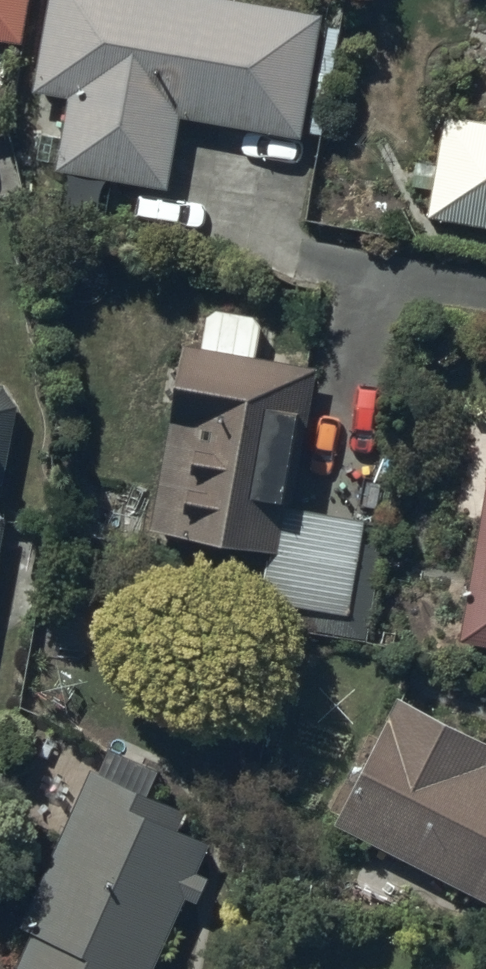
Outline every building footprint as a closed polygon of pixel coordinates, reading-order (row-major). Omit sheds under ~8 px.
[(23,49),(31,0),(0,0),(0,45),(23,49)] [(209,0),(62,0),(45,98),(80,104),(67,179),(177,198),(190,122),(313,143),(334,21),(209,0)] [(458,128),(451,179),(429,176),(425,205),(444,207),(440,233),(485,239),(485,132),(458,128)] [(215,303),(207,312),(203,339),(177,335),(150,524),(269,541),(258,618),(371,634),(385,538),(361,534),(365,507),(295,497),(316,356),(257,348),(260,320),(255,310),(215,303)] [(9,508),(0,506),(20,402),(0,398),(0,552),(9,508)] [(458,632),(485,637),(485,461),(458,632)] [(333,815),(485,894),(485,730),(400,686),(333,815)] [(15,968),(146,968),(184,887),(199,894),(211,868),(196,861),(209,832),(181,819),(190,799),(152,782),(161,763),(111,740),(100,763),(91,759),(18,915),(36,924),(15,968)]
